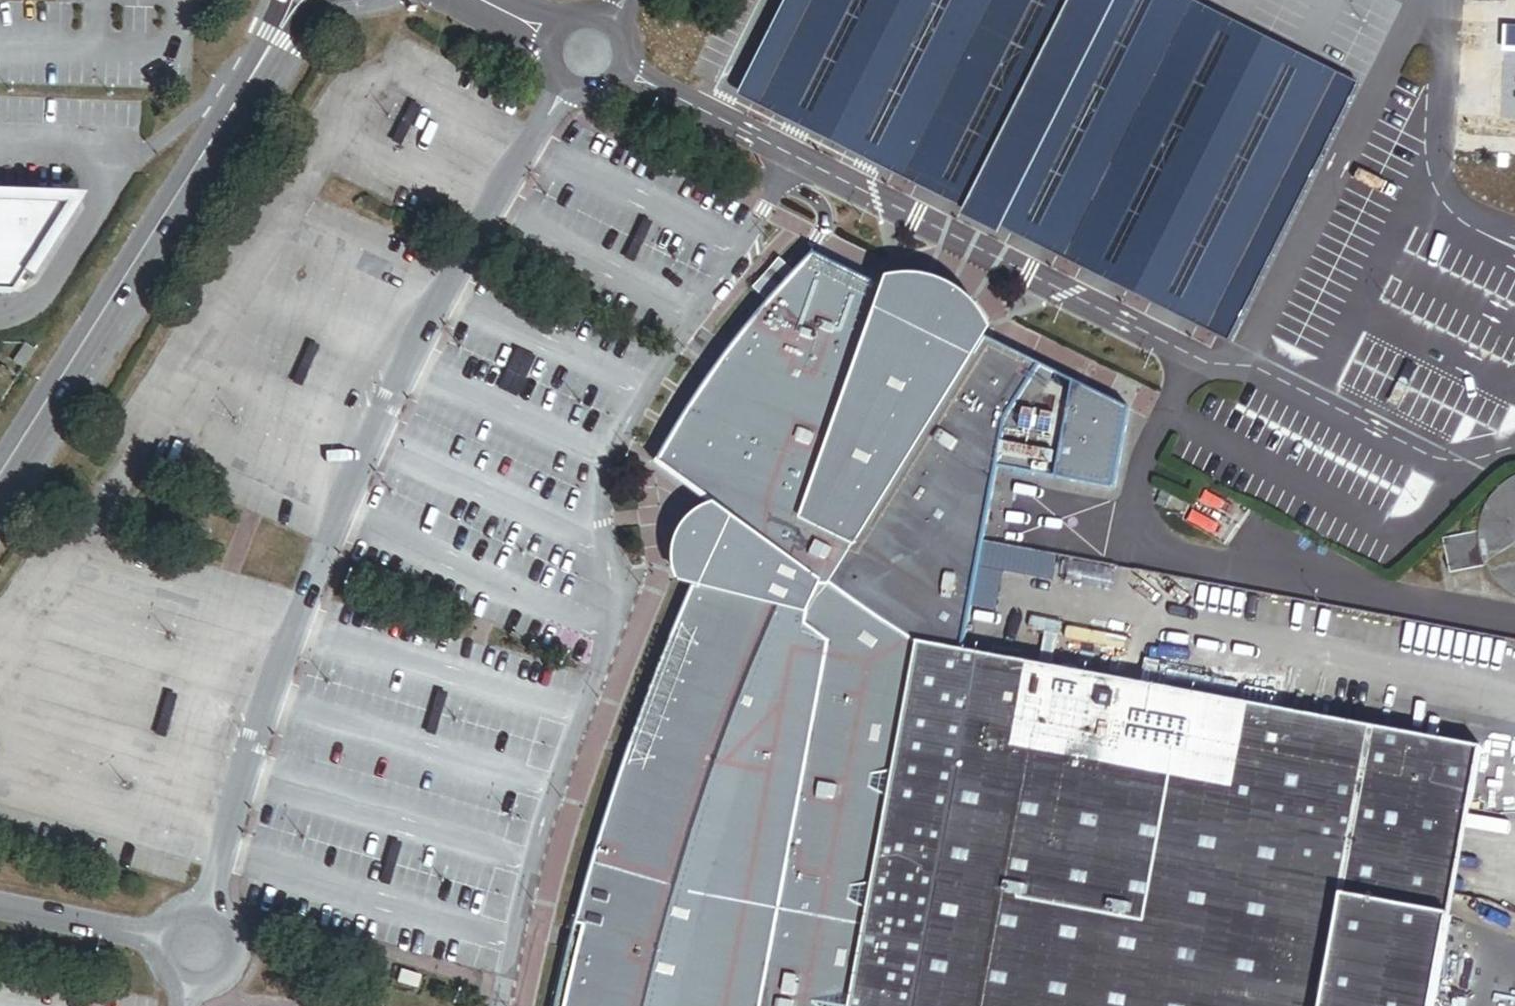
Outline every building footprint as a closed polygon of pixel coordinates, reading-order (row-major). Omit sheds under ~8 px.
[(89,196),(0,193),(0,210),(66,212),(21,281),(30,287),(89,196)] [(66,212),(0,210),(0,298),(10,299),(21,281),(66,212)] [(709,386),(716,389),(674,457),(718,488),(714,495),(722,502),(740,514),(722,550),(704,587),(699,584),(690,606),(670,659),(654,703),(634,757),(621,798),(604,849),(591,894),(581,932),(565,998),(563,1005),(1445,1005),(1456,949),(1403,939),(1423,831),(1476,841),(1495,748),(1452,740),(1450,752),(1422,747),(1425,735),(972,651),(1008,465),(1125,489),(1141,407),(997,336),(986,351),(930,323),(888,301),(893,283),(822,250),(803,270),(776,299),(765,311),(709,386)] [(776,299),(803,270),(786,255),(760,284),(776,299)] [(896,275),(893,283),(888,301),(930,323),(986,351),(997,336),(1002,327),(995,313),(986,301),(974,291),(962,284),(948,277),(937,275),(929,274),(918,273),(903,274),(896,275)] [(17,372),(33,347),(21,347),(6,366),(17,372)] [(674,457),(716,389),(709,386),(664,459),(714,495),(718,488),(674,457)] [(1511,484),(1506,490),(1501,496),(1496,503),(1493,511),(1491,519),(1489,527),(1489,530),(1454,536),(1460,572),(1497,565),(1498,567),(1503,574),(1509,581),(1514,586),(1514,481),(1511,484)] [(722,550),(740,514),(722,502),(707,510),(702,514),(696,519),(691,527),(686,537),(682,549),(681,560),(683,572),(686,581),(699,584),(704,587),(722,550)] [(1450,752),(1452,740),(1425,735),(1422,747),(1450,752)] [(1456,949),(1476,841),(1423,831),(1403,939),(1456,949)]
